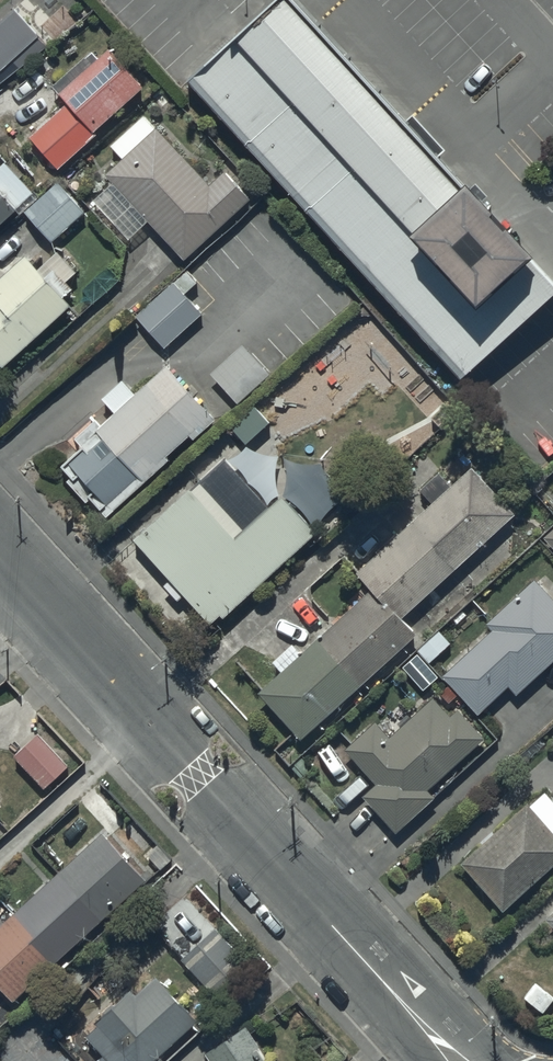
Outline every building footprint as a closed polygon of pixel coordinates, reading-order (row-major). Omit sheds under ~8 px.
[(297,0),(277,0),(191,77),(463,381),(552,300),(552,285),(297,0)] [(90,50),(51,87),(68,104),(32,139),(61,168),(144,87),(109,50),(99,60),(90,50)] [(207,183),(144,115),(111,146),(124,160),(105,178),(113,186),(93,204),(129,243),(149,224),(185,262),(251,201),(221,170),(207,183)] [(32,195),(5,166),(0,171),(0,226),(32,195)] [(56,184),(25,214),(55,246),(86,216),(56,184)] [(0,278),(0,367),(4,371),(72,309),(65,301),(73,294),(65,285),(77,274),(59,254),(38,273),(24,256),(0,278)] [(199,284),(188,271),(136,317),(165,350),(204,316),(186,296),(199,284)] [(270,373),(242,344),(210,375),(237,404),(270,373)] [(218,424),(168,369),(137,395),(126,381),(114,390),(103,399),(116,415),(101,428),(96,422),(76,439),(83,448),(62,466),(73,479),(68,484),(103,523),(169,463),(166,459),(190,439),(194,444),(218,424)] [(515,520),(471,470),(454,485),(442,472),(421,491),(433,505),(355,573),(373,593),(300,657),(292,647),(273,664),(282,675),(261,694),(302,741),(417,640),(400,621),(515,520)] [(257,521),(213,471),(133,542),(209,626),(219,617),(221,621),(315,537),(281,499),(257,521)] [(542,540),(552,552),(552,530),(542,540)] [(533,581),(485,626),(491,632),(442,678),(450,687),(440,696),(448,704),(457,696),(477,717),(507,689),(516,697),(552,662),(552,601),(533,581)] [(445,711),(433,698),(389,737),(376,723),(345,751),(376,785),(362,798),(396,835),(435,799),(428,791),(485,739),(453,703),(445,711)] [(42,733),(14,758),(46,792),(73,766),(42,733)] [(545,795),(530,808),(527,805),(459,865),(502,914),(552,869),(552,803),(545,795)] [(103,835),(0,929),(0,990),(15,1006),(148,884),(103,835)] [(247,962),(215,928),(180,962),(212,996),(247,962)] [(156,978),(135,997),(130,992),(94,1025),(98,1029),(87,1039),(102,1057),(97,1060),(156,1060),(197,1024),(156,978)] [(248,1029),(206,1056),(209,1060),(268,1060),(248,1029)]
